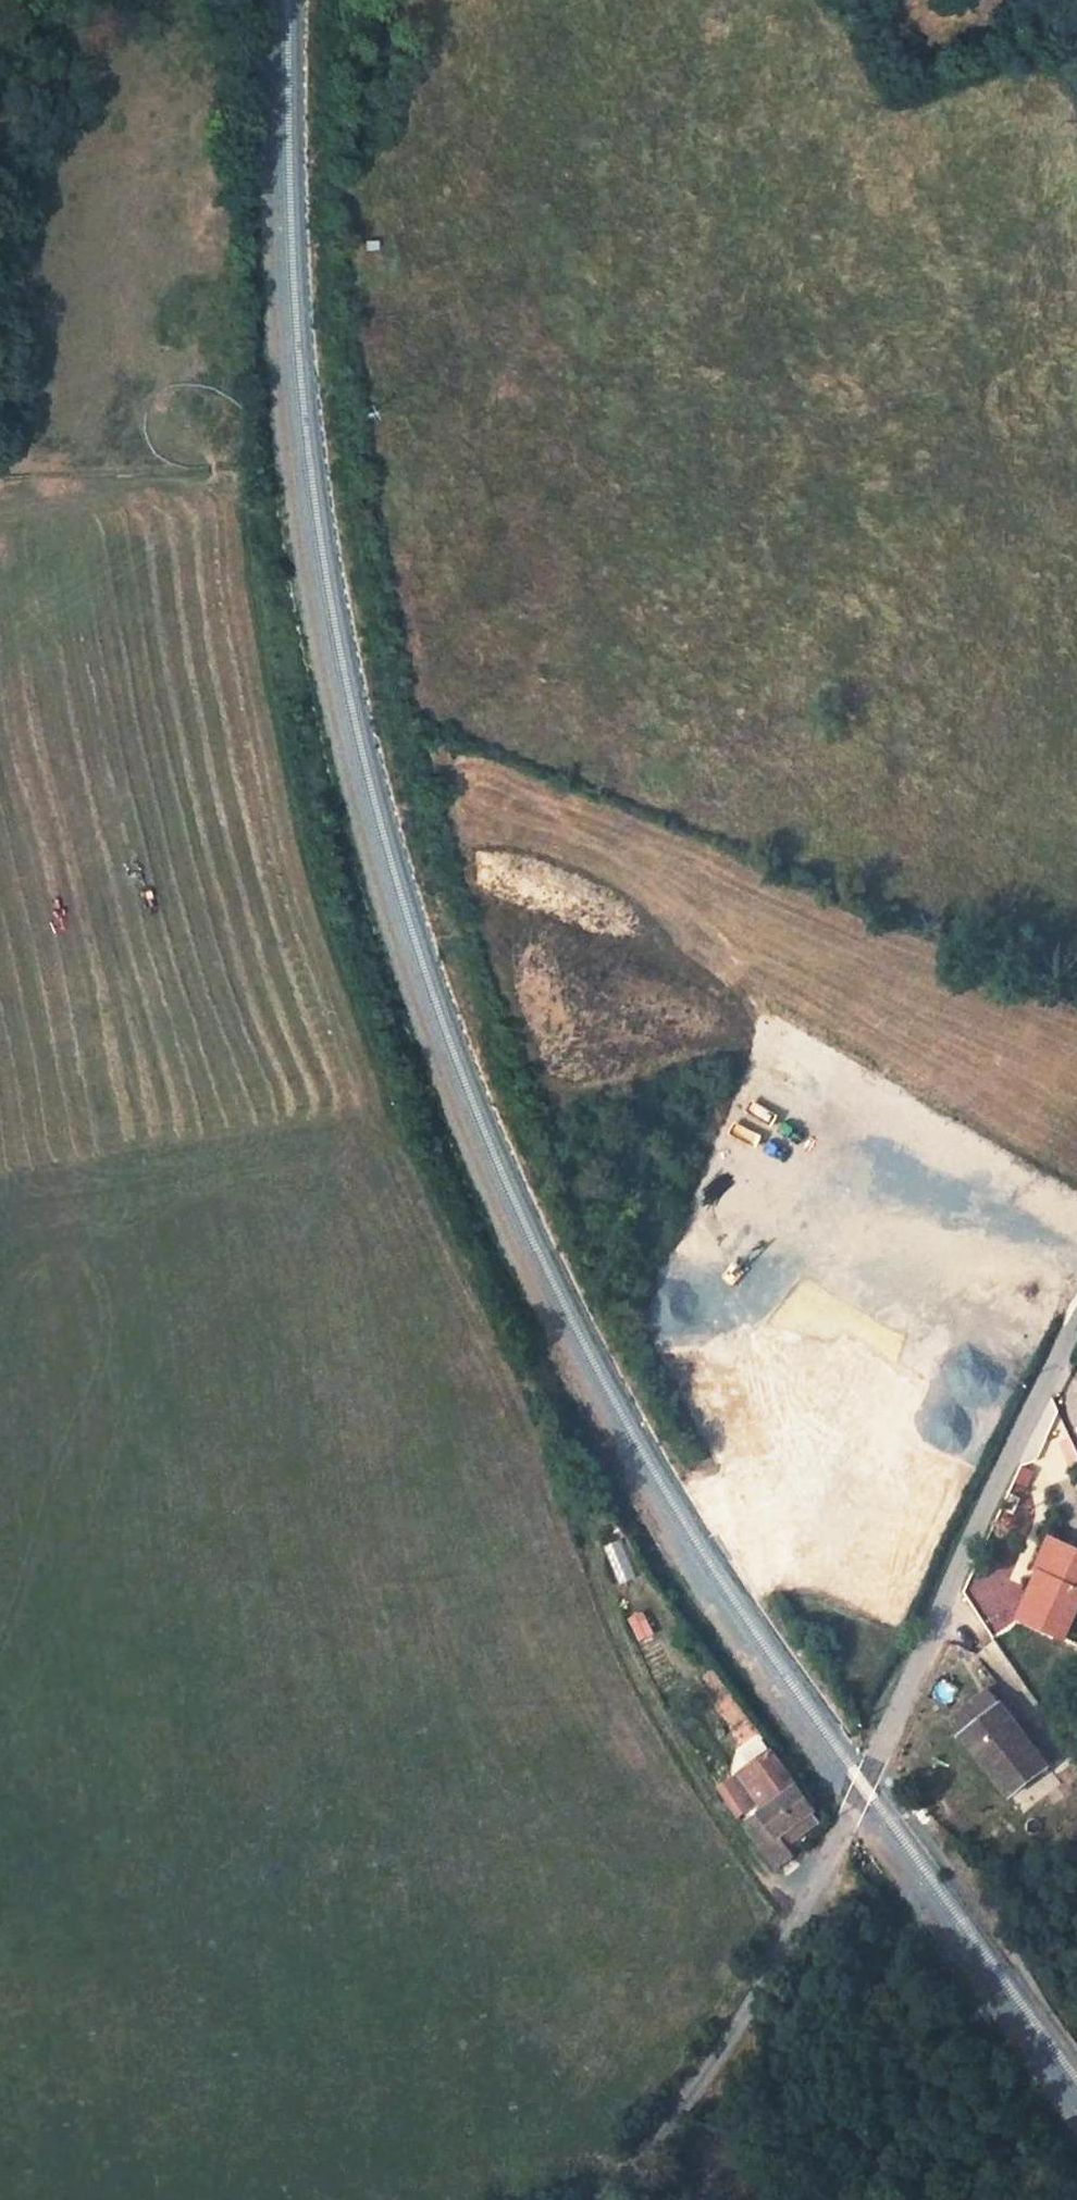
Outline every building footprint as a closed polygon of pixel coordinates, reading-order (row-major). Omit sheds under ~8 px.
[(1076,1647),(1076,1577),(1065,1599),(1057,1595),(1040,1628),(1076,1647)] [(653,1635),(643,1614),(631,1620),(642,1641),(653,1635)] [(1061,1778),(1005,1700),(990,1711),(1045,1788),(1061,1778)] [(1022,1804),(1045,1788),(990,1711),(967,1727),(1022,1804)] [(797,1788),(770,1753),(738,1776),(764,1812),(747,1825),(779,1868),(796,1856),(788,1845),(781,1835),(794,1825),(801,1835),(819,1822),(812,1812),(815,1810),(799,1788),(797,1788)] [(734,1780),(726,1767),(712,1776),(721,1789),(730,1783),(734,1780)] [(895,1780),(891,1775),(887,1778),(891,1783),(895,1780)] [(739,1788),(734,1780),(730,1783),(735,1791),(738,1789),(739,1788)] [(751,1809),(738,1789),(735,1791),(730,1783),(721,1789),(739,1817),(751,1809)] [(801,1835),(794,1825),(781,1835),(788,1845),(801,1835)]
